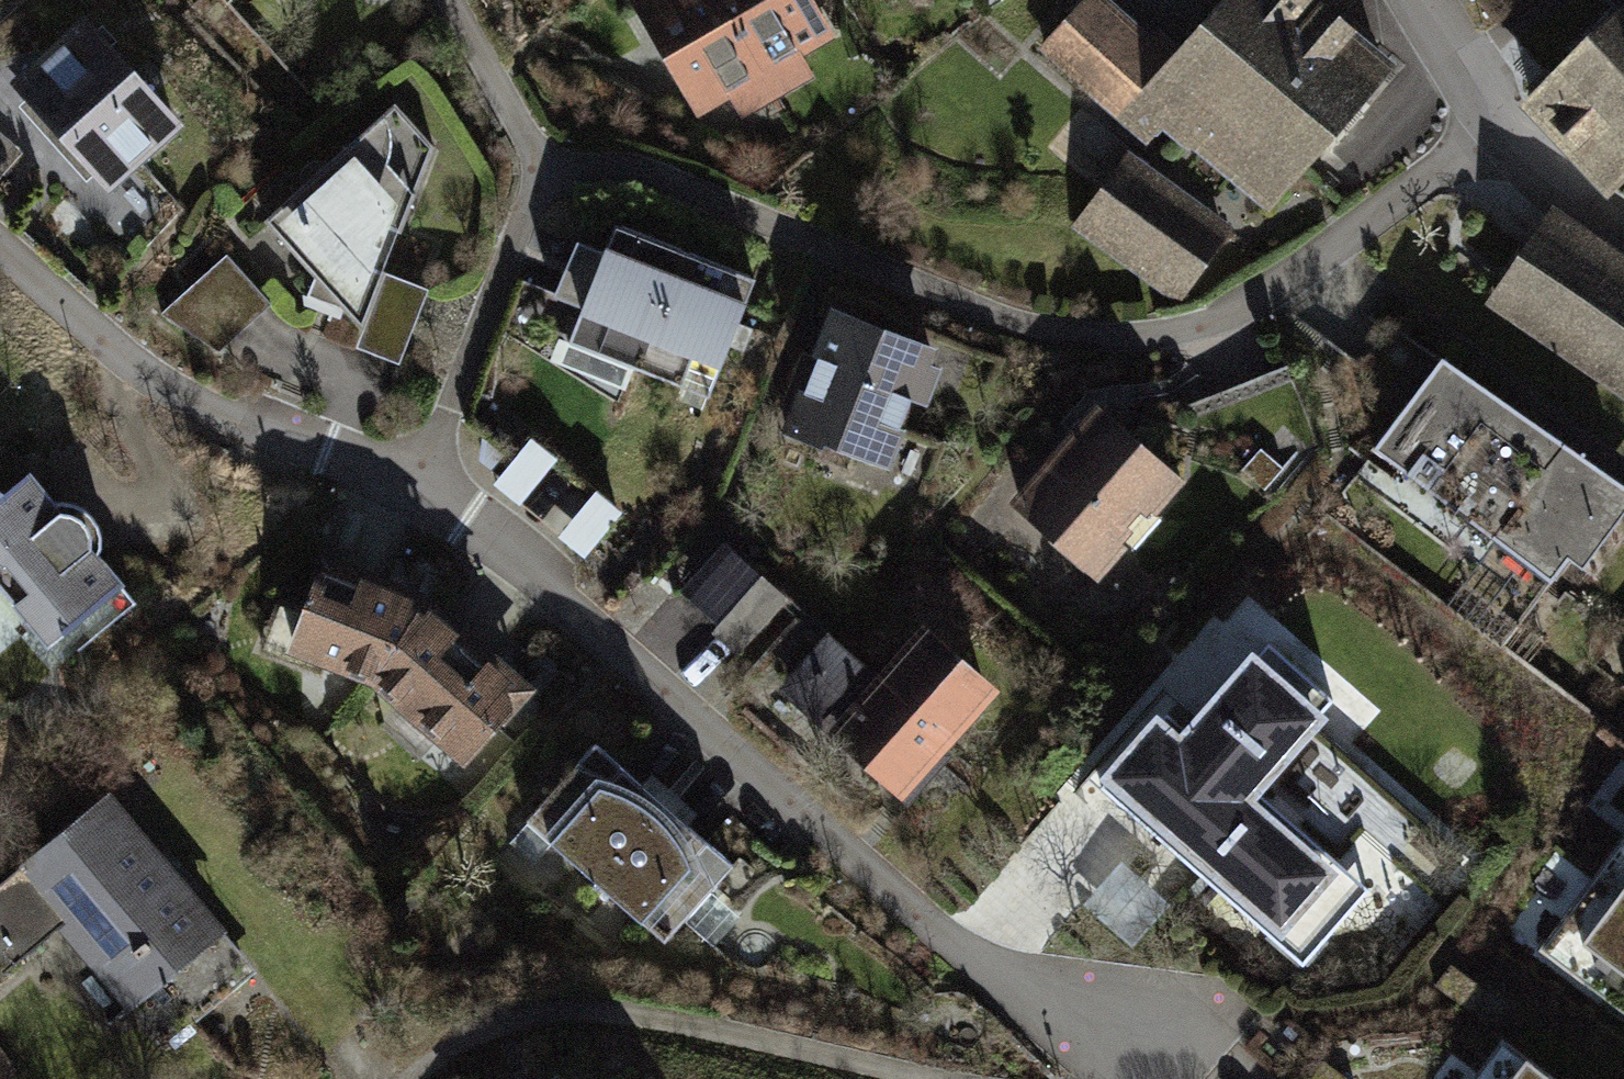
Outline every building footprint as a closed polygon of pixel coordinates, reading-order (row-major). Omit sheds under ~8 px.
[(637,29),(709,148),(845,66),(805,0),(685,0),(637,29)] [(879,14),(906,0),(871,0),(879,14)] [(1269,244),(1398,98),(1332,40),(1367,0),(1253,0),(1178,83),(1138,129),(1269,244)] [(1517,99),(1609,192),(1623,177),(1623,0),(1517,99)] [(85,4),(11,76),(106,173),(73,204),(128,261),(188,203),(146,159),(192,114),(85,4)] [(1178,83),(1097,4),(1036,66),(1117,145),(1178,83)] [(440,165),(399,123),(265,236),(363,351),(440,165)] [(1236,251),(1129,171),(1076,242),(1183,321),(1236,251)] [(1552,236),(1494,321),(1623,410),(1623,285),(1552,236)] [(762,298),(609,238),(559,365),(713,425),(762,298)] [(278,297),(228,256),(175,320),(225,360),(278,297)] [(970,371),(831,319),(782,451),(921,502),(970,371)] [(13,363),(0,349),(0,375),(13,363)] [(1374,496),(1572,637),(1623,565),(1623,502),(1455,382),(1374,496)] [(1182,498),(1099,425),(1017,518),(1100,591),(1182,498)] [(559,524),(583,550),(626,510),(602,484),(559,524)] [(37,489),(0,521),(0,601),(65,684),(140,621),(105,570),(105,550),(91,528),(71,531),(37,489)] [(436,621),(324,567),(296,667),(379,708),(468,789),(533,708),(436,621)] [(720,631),(748,648),(785,583),(757,567),(720,631)] [(785,679),(819,703),(859,648),(825,624),(785,679)] [(1151,704),(1091,772),(1303,957),(1364,887),(1254,792),(1324,711),(1247,644),(1176,725),(1151,704)] [(912,828),(1007,718),(925,647),(830,757),(912,828)] [(737,889),(599,756),(529,839),(669,966),(737,889)] [(123,807),(0,908),(0,995),(63,943),(141,1038),(244,954),(123,807)] [(1600,963),(1623,982),(1623,931),(1600,963)]
